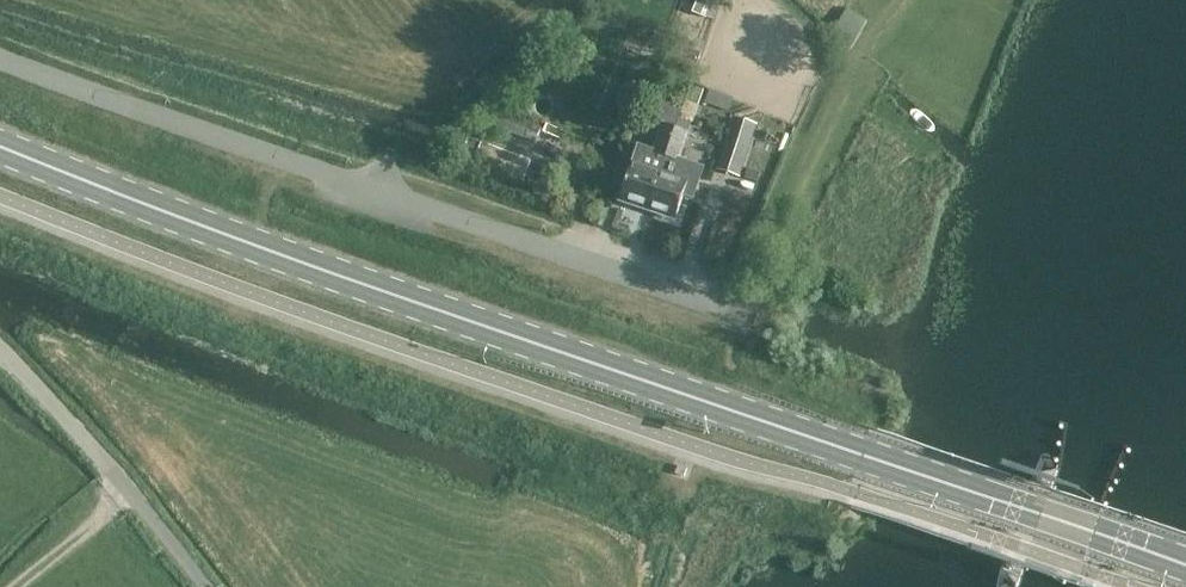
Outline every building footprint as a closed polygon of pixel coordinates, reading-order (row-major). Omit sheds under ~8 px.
[(664,124),(676,128),(685,101),(660,92),(652,117),(665,121),(664,124)] [(620,203),(647,213),(677,129),(664,124),(655,149),(640,144),(620,203)] [(739,180),(756,131),(735,124),(718,172),(739,180)] [(690,134),(677,129),(647,213),(676,223),(684,198),(693,201),(703,171),(679,163),(690,134)]
